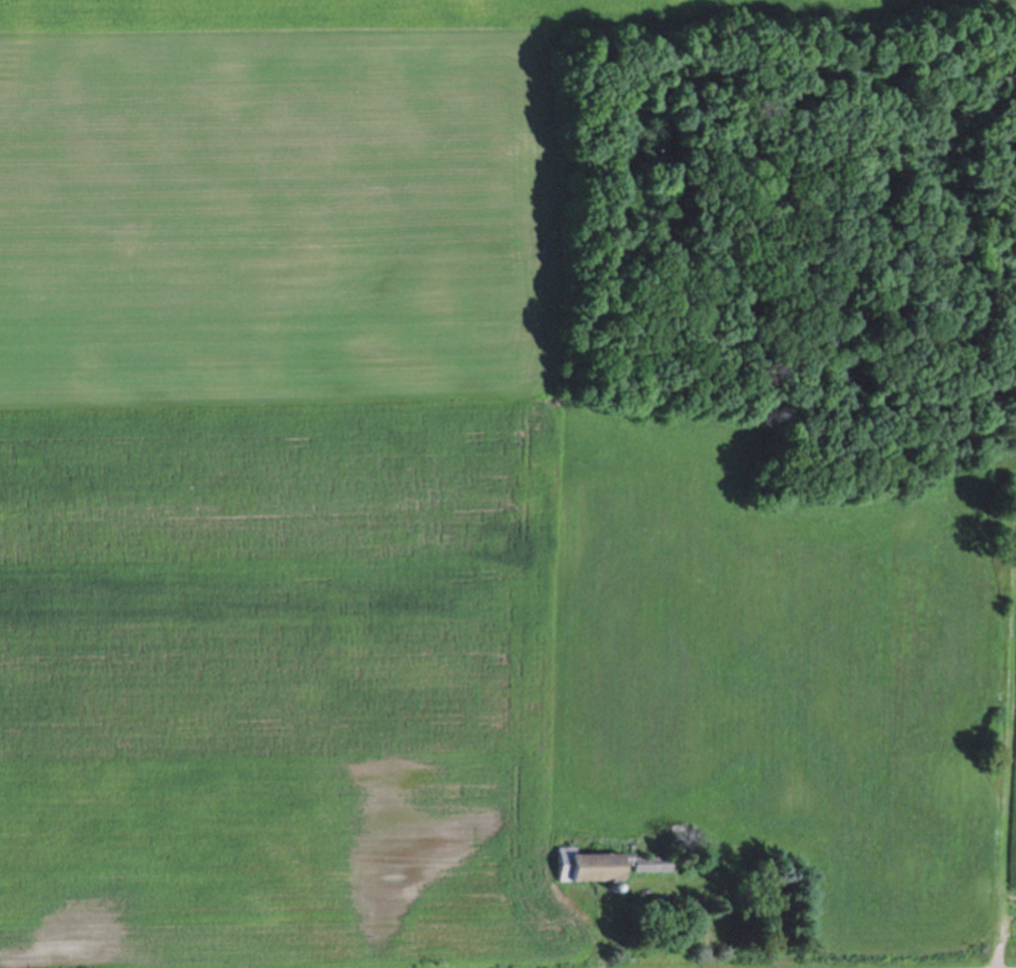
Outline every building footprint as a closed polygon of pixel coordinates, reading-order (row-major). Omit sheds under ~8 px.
[(620,878),(620,866),(658,866),(658,855),(633,855),(633,850),(558,852),(559,879),(620,878)]
